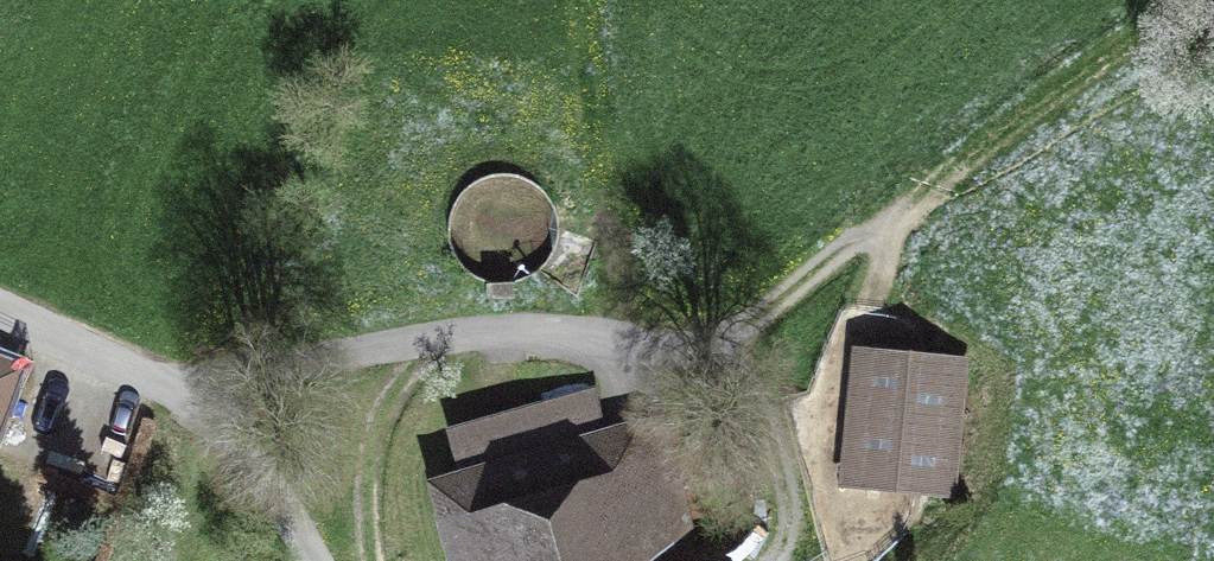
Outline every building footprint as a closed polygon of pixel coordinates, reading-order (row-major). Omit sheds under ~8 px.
[(453,205),(449,225),(452,246),(463,263),(480,275),(500,280),(521,277),(538,266),(551,249),(555,229),(552,209),(541,191),(524,179),(504,174),(483,177),(466,188),(453,205)] [(858,349),(847,479),(950,488),(961,358),(858,349)] [(14,374),(0,369),(0,414),(14,374)] [(459,476),(429,484),(451,560),(699,560),(658,418),(604,434),(592,390),(446,432),(459,476)]
